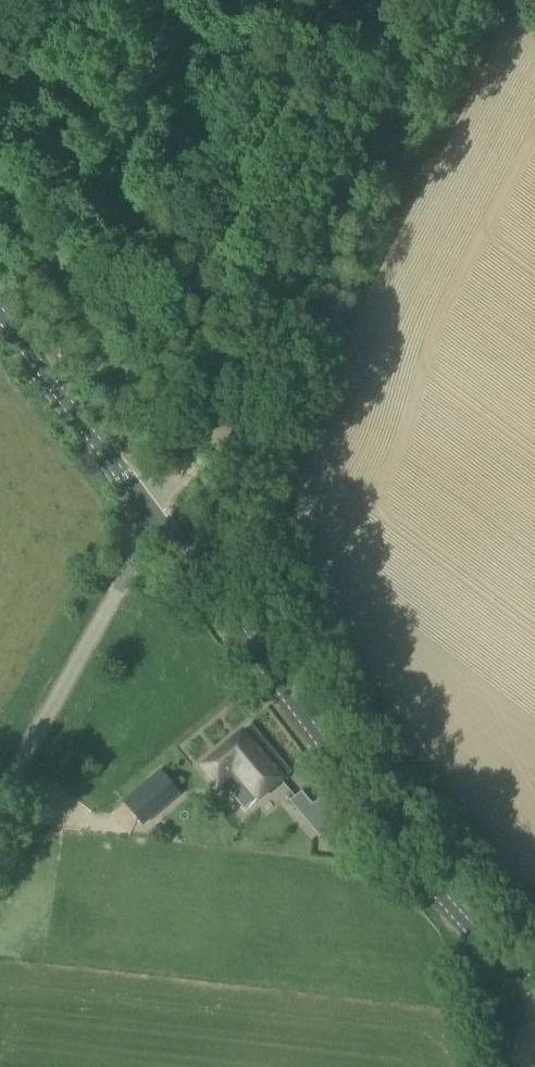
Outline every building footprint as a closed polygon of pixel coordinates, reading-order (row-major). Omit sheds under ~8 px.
[(292,774),(252,727),(245,732),(244,730),(201,767),(218,787),(226,781),(250,809),(257,803),(258,805),(287,781),(285,779),(292,774)] [(164,802),(147,782),(122,803),(139,823),(164,802)] [(302,793),(289,803),(320,840),(341,821),(322,799),(313,806),(302,793)]
